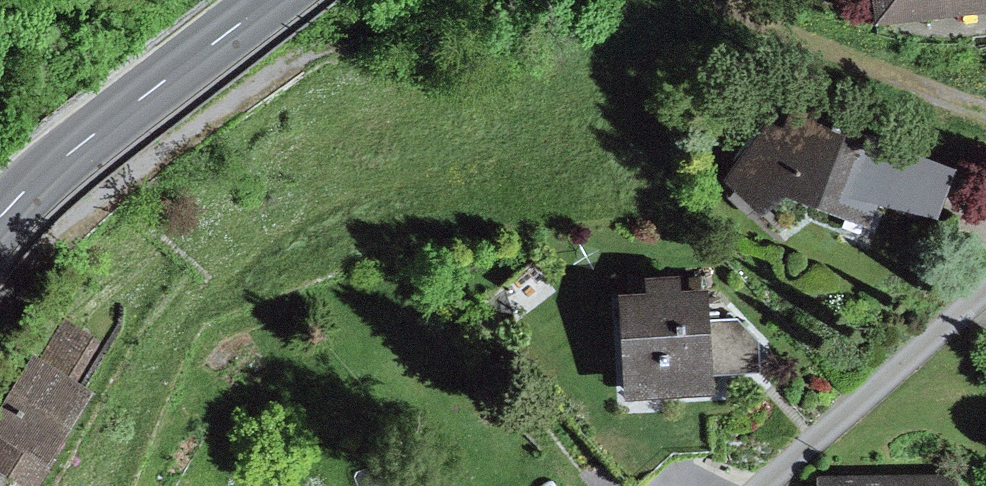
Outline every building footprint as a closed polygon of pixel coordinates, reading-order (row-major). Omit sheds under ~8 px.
[(875,15),(985,2),(985,0),(874,0),(875,15)] [(783,119),(765,112),(724,173),(761,205),(787,186),(869,216),(877,192),(937,209),(958,161),(791,95),(783,119)] [(650,285),(622,287),(627,388),(715,384),(714,370),(761,368),(760,337),(738,317),(712,318),(710,281),(680,283),(680,270),(649,272),(650,285)] [(15,369),(0,389),(0,463),(23,480),(77,405),(56,391),(84,352),(62,336),(31,380),(15,369)] [(818,471),(818,485),(961,485),(961,469),(818,471)]
